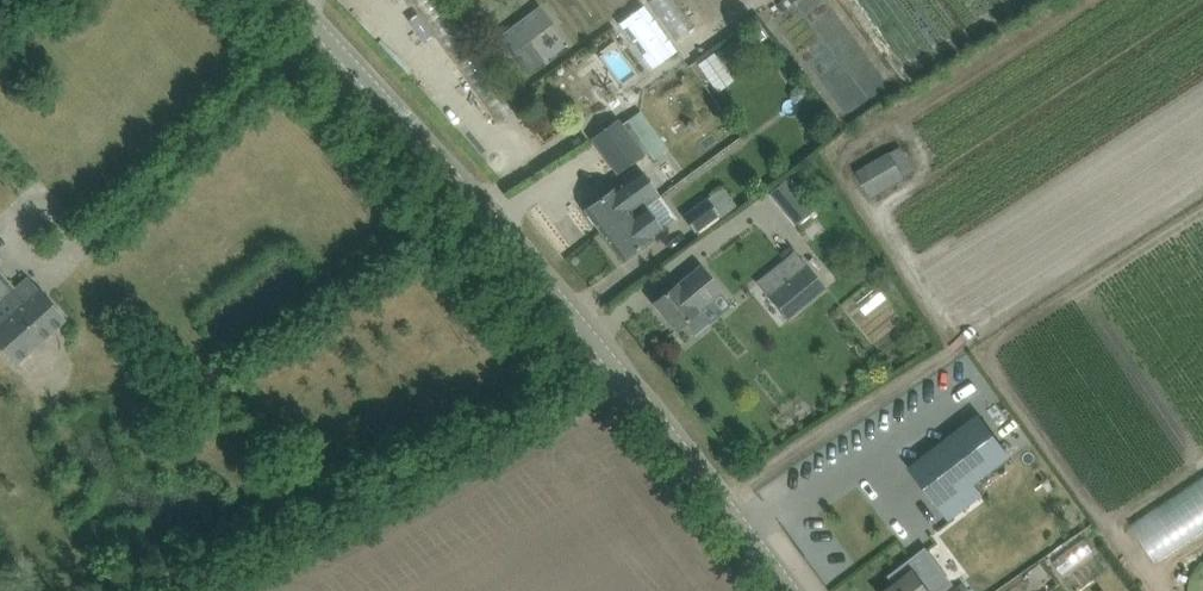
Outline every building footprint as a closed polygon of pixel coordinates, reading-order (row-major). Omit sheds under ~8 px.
[(685,43),(701,31),(677,0),(666,0),(657,6),(685,43)] [(530,71),(543,62),(527,40),(552,22),(539,5),(498,36),(527,74),(530,71)] [(643,5),(618,24),(651,68),(676,50),(643,5)] [(718,92),(734,80),(713,52),(697,64),(718,92)] [(590,138),(616,174),(645,153),(644,153),(650,148),(628,119),(623,123),(618,117),(590,138)] [(915,173),(900,148),(856,174),(870,199),(915,173)] [(583,210),(600,233),(630,210),(633,215),(644,207),(645,208),(660,197),(637,165),(621,177),(624,181),(583,210)] [(694,232),(718,215),(721,218),(737,207),(723,187),(707,199),(706,198),(683,214),(694,232)] [(804,199),(786,214),(794,225),(813,209),(804,199)] [(630,210),(600,233),(620,260),(661,230),(645,208),(644,207),(633,215),(630,210)] [(804,263),(765,293),(786,321),(825,289),(804,263)] [(671,288),(653,303),(675,330),(684,323),(695,336),(709,325),(708,324),(731,305),(720,291),(700,265),(692,272),(676,284),(671,288)] [(1,302),(0,303),(0,348),(14,365),(46,336),(64,320),(27,279),(16,289),(0,271),(0,300),(1,302)] [(979,412),(908,468),(950,523),(988,494),(978,482),(1012,455),(979,412)] [(1202,529),(1202,482),(1137,520),(1158,556),(1202,529)] [(1071,576),(1103,560),(1096,545),(1064,561),(1071,576)] [(948,585),(924,554),(910,561),(891,576),(898,584),(889,590),(940,590),(948,585)] [(1202,561),(1200,563),(1196,567),(1194,569),(1193,572),(1192,575),(1190,577),(1190,580),(1189,583),(1189,586),(1188,588),(1189,590),(1202,590),(1202,561)] [(1053,567),(1038,576),(1046,590),(1061,581),(1053,567)]
